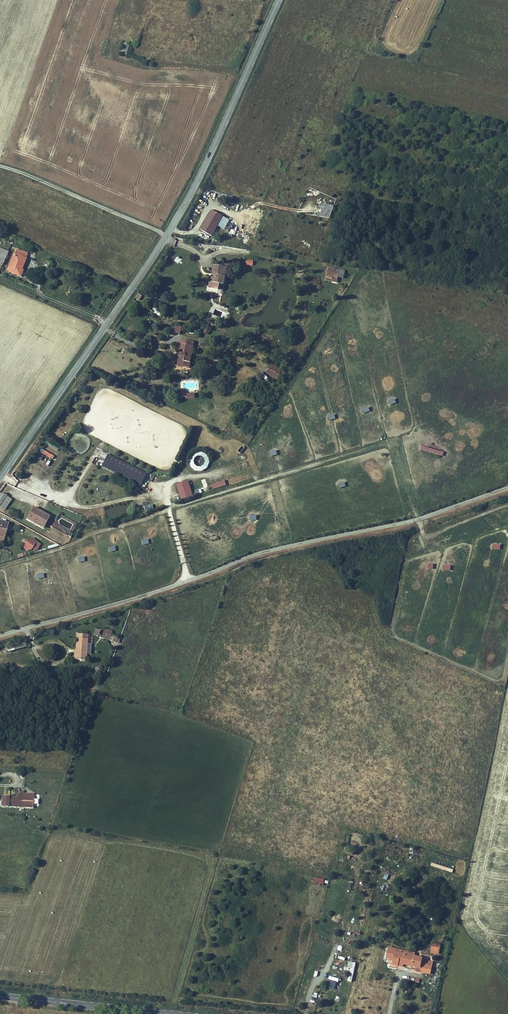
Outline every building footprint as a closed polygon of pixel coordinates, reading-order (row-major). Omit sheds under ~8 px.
[(126,48),(123,57),(129,59),(132,50),(126,48)] [(229,219),(211,210),(201,230),(212,236),(218,225),(224,229),(229,219)] [(17,275),(25,258),(14,253),(6,270),(17,275)] [(226,276),(223,275),(225,265),(216,263),(213,275),(211,286),(220,288),(221,282),(224,283),(226,276)] [(335,268),(329,267),(326,280),(337,282),(339,277),(343,278),(345,271),(335,269),(335,268)] [(182,327),(174,325),(172,332),(180,334),(182,327)] [(190,367),(194,342),(181,340),(180,345),(182,345),(180,352),(178,352),(176,360),(179,361),(178,365),(190,367)] [(283,368),(271,363),(266,374),(278,379),(280,375),(283,377),(285,372),(282,370),(283,368)] [(443,455),(444,450),(421,446),(420,451),(443,455)] [(53,458),(54,455),(41,448),(39,451),(53,458)] [(208,470),(208,453),(190,453),(190,470),(208,470)] [(146,473),(109,454),(103,466),(140,484),(146,473)] [(211,484),(213,489),(226,486),(225,480),(211,484)] [(188,481),(177,484),(181,499),(192,495),(188,481)] [(11,499),(0,492),(0,508),(4,510),(11,499)] [(33,507),(27,519),(43,527),(49,516),(33,507)] [(4,541),(9,522),(0,520),(0,540),(4,541)] [(37,541),(31,537),(30,539),(30,538),(29,540),(26,539),(21,547),(27,551),(32,550),(32,549),(33,549),(37,549),(41,544),(37,541)] [(113,631),(105,628),(102,637),(110,639),(113,631)] [(89,635),(76,634),(75,649),(74,649),(74,659),(87,660),(87,654),(91,654),(91,644),(88,644),(88,639),(89,639),(89,635)] [(3,796),(2,806),(33,807),(34,793),(24,793),(24,791),(19,791),(19,793),(18,793),(18,797),(3,796)] [(452,872),(453,869),(438,864),(439,861),(432,860),(430,866),(452,872)] [(430,953),(439,955),(441,943),(433,941),(430,953)] [(414,952),(415,947),(397,943),(396,947),(414,952)] [(412,962),(414,952),(396,947),(391,946),(390,952),(393,954),(391,960),(398,962),(398,959),(412,962)] [(422,954),(414,952),(412,962),(415,963),(416,956),(422,958),(422,954)] [(431,961),(423,960),(422,966),(430,968),(431,961)] [(349,971),(348,981),(352,982),(355,962),(348,961),(347,971),(349,971)] [(335,990),(338,978),(329,976),(326,987),(335,990)]
